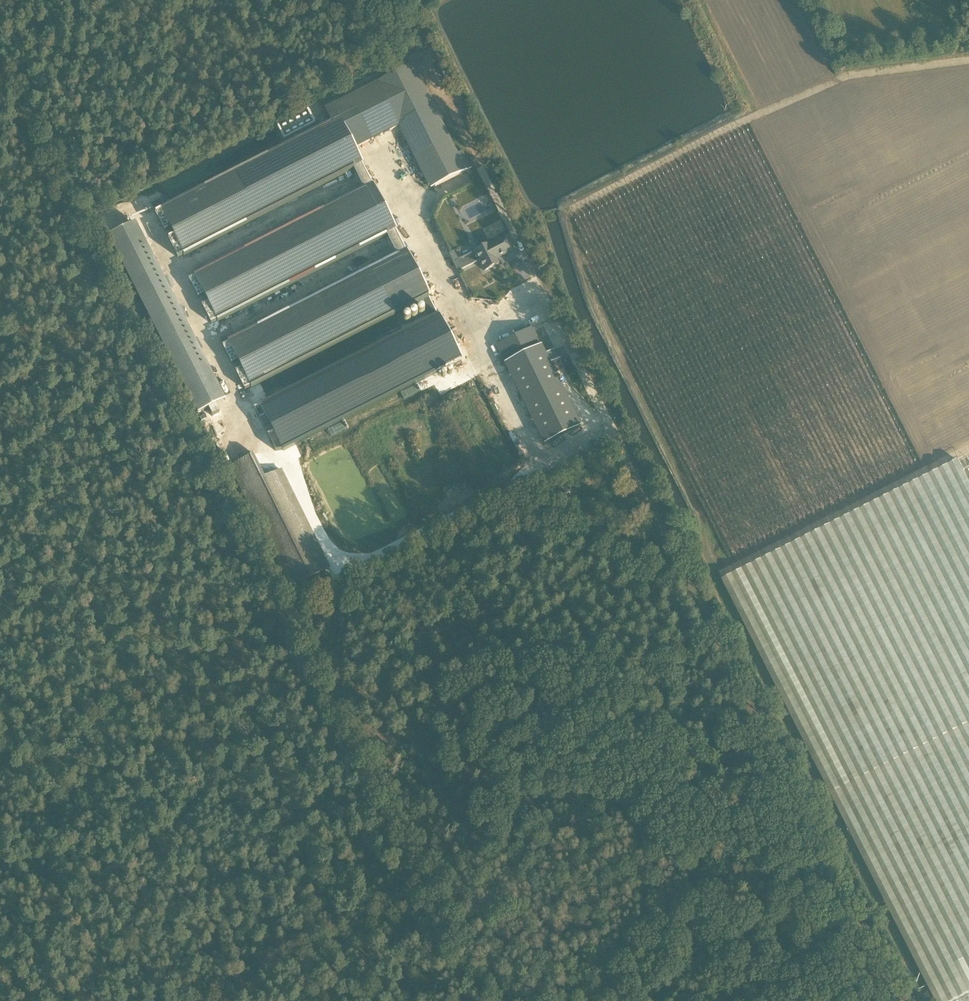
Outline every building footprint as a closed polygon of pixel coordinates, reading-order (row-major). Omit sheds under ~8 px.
[(470,171),(416,63),(328,107),(335,122),(160,208),(182,252),(350,169),(361,191),(193,275),(215,318),(383,235),(394,257),(226,341),(247,385),(428,295),(406,252),(402,253),(391,231),(395,229),(373,185),(369,187),(358,164),(362,163),(355,149),(403,126),(434,189),(470,171)] [(133,222),(106,235),(194,411),(221,398),(133,222)] [(513,250),(506,237),(489,246),(470,254),(475,265),(478,263),(483,272),(498,264),(496,259),(513,250)] [(544,259),(533,264),(536,270),(547,264),(544,259)] [(440,312),(261,404),(284,450),(285,451),(367,409),(464,360),(440,312)] [(536,338),(500,356),(545,446),(582,428),(536,338)] [(289,588),(330,567),(282,468),(265,478),(252,455),(229,466),(289,588)] [(958,460),(722,580),(935,1000),(968,1000),(968,482),(958,460)]
